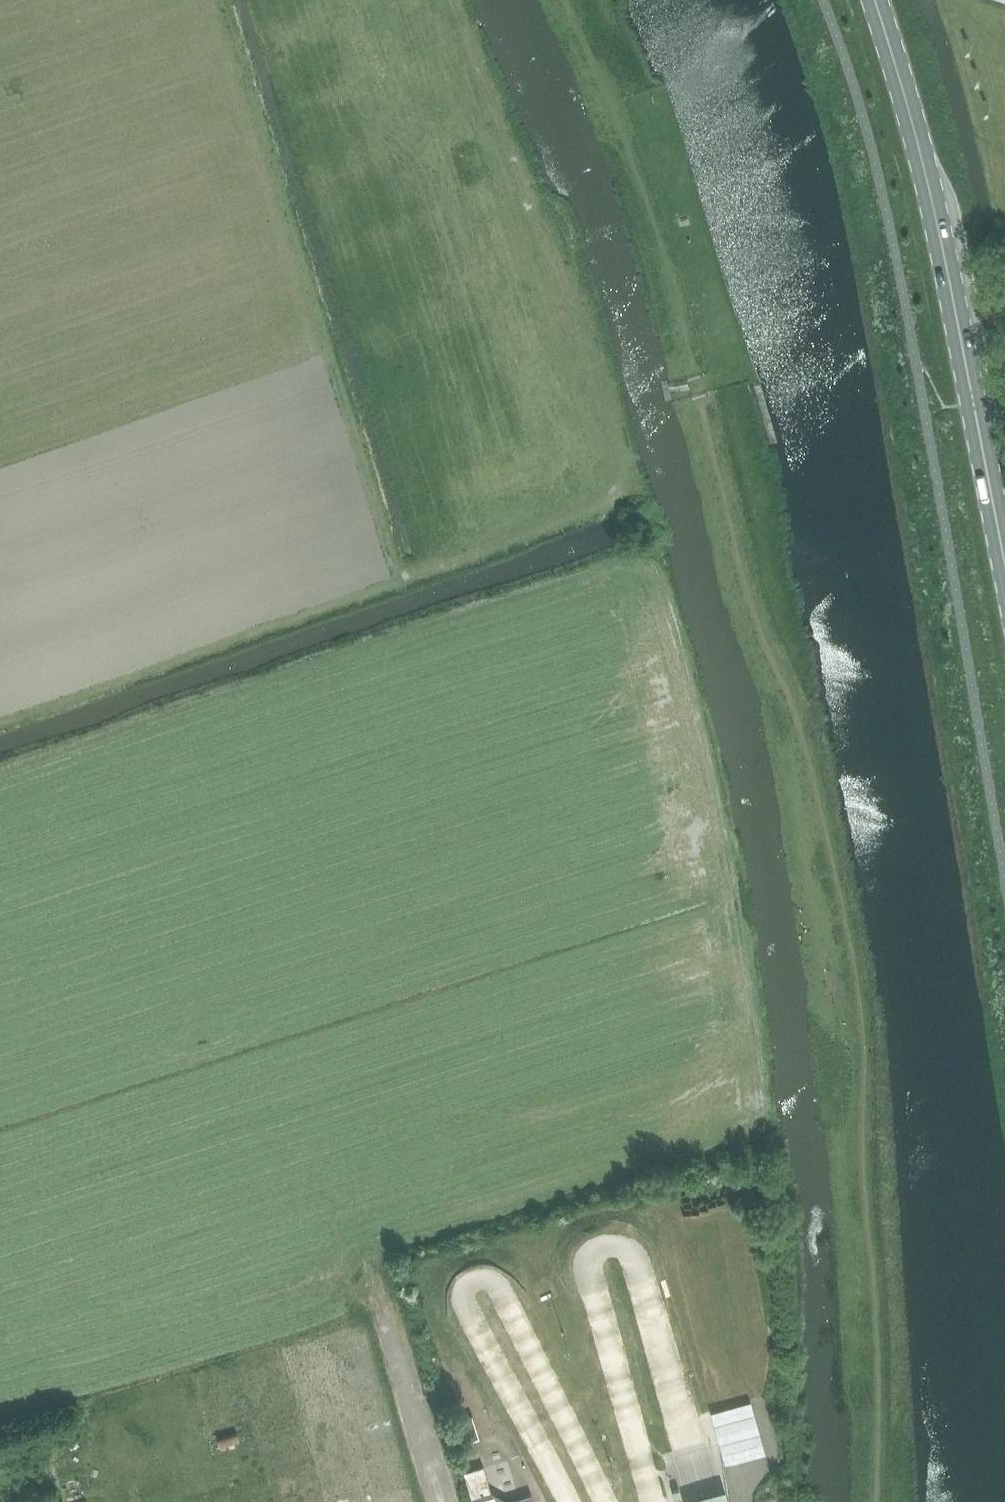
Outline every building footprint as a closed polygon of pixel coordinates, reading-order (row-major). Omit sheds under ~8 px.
[(764,1454),(748,1401),(709,1412),(725,1465),(764,1454)] [(683,1497),(685,1501),(729,1501),(723,1486),(683,1497)] [(531,1494),(503,1501),(533,1501),(531,1494)]
